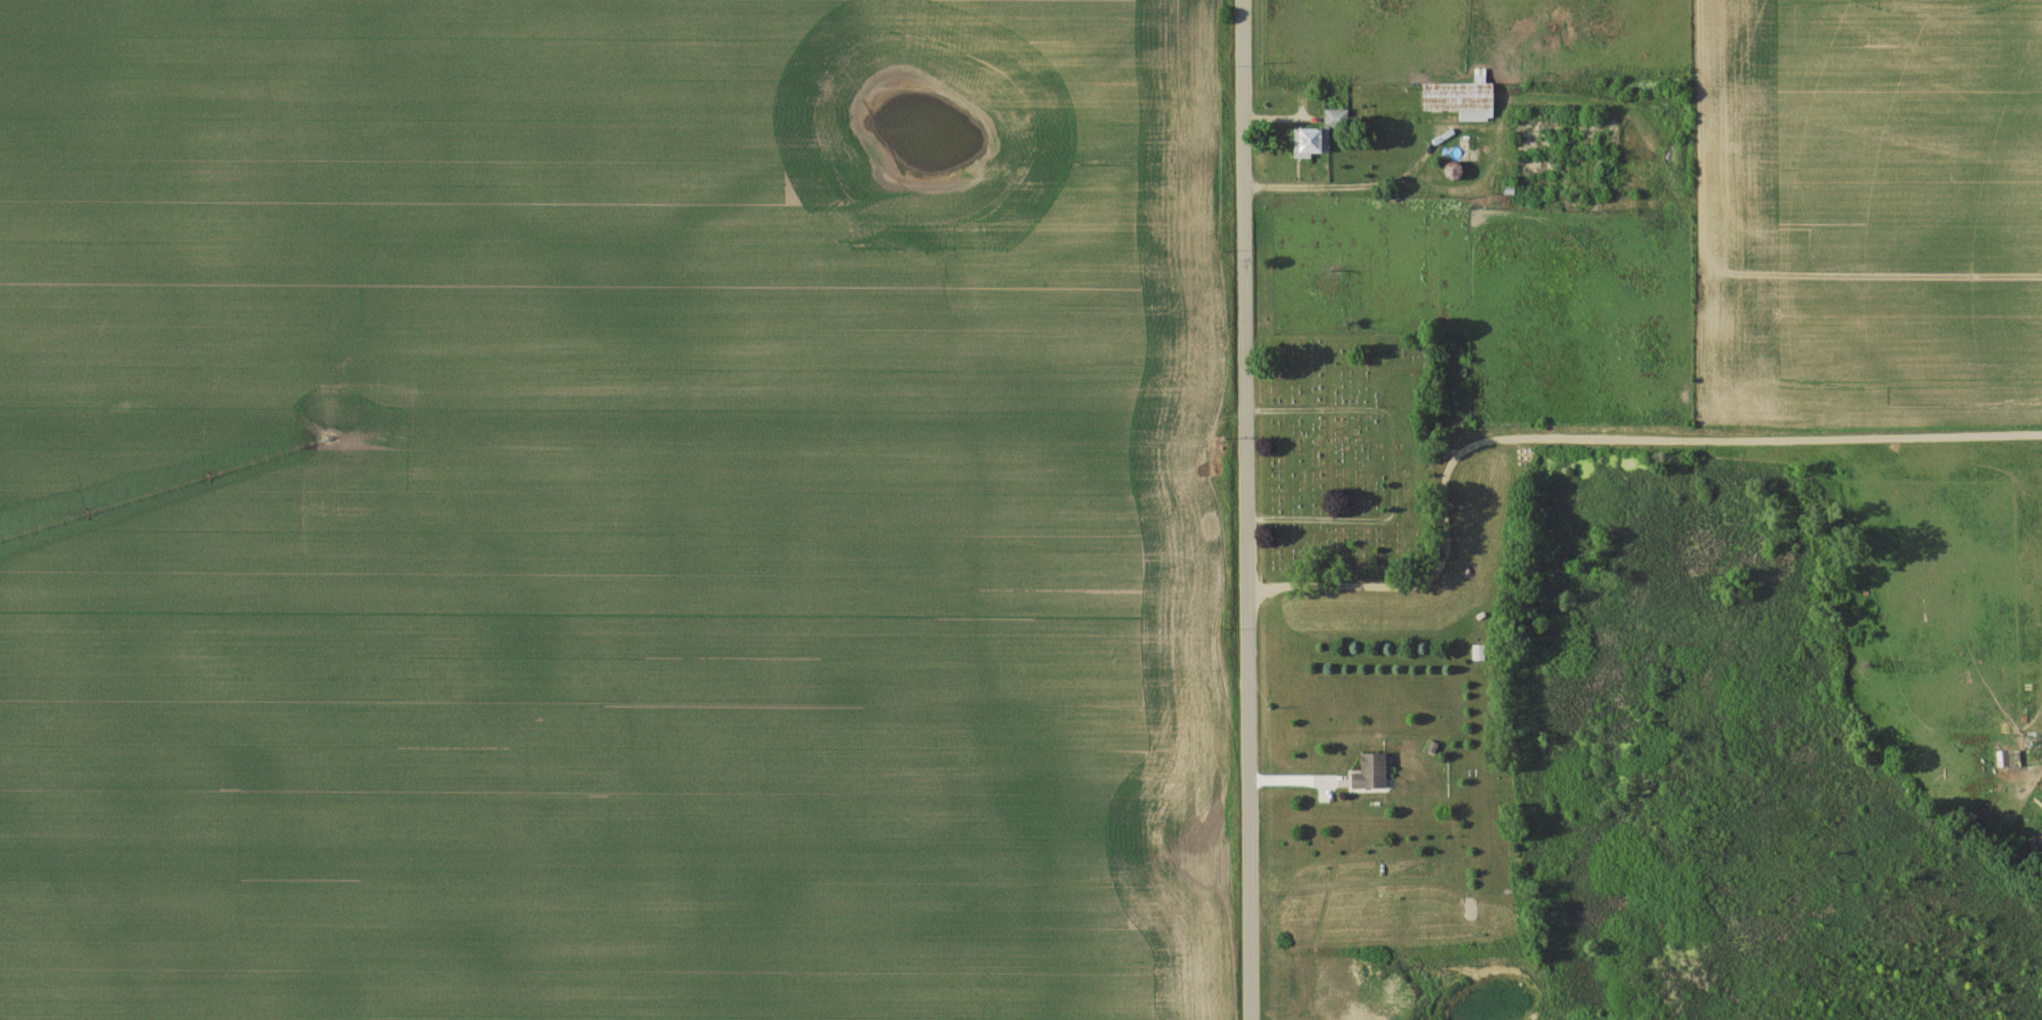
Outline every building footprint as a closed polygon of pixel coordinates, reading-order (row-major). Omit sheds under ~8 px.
[(1493,85),(1485,85),(1485,78),(1475,78),(1475,85),(1423,85),(1423,112),(1459,112),(1459,122),(1493,122),(1493,85)] [(1324,131),(1295,131),(1295,161),(1312,161),(1312,155),(1329,155),(1329,129),(1348,130),(1348,111),(1325,111),(1324,131)] [(1461,165),(1447,165),(1447,181),(1461,181),(1461,165)] [(1474,660),(1484,661),(1485,648),(1474,647),(1474,660)] [(1386,789),(1386,753),(1361,753),(1361,773),(1352,773),(1352,789),(1386,789)]
